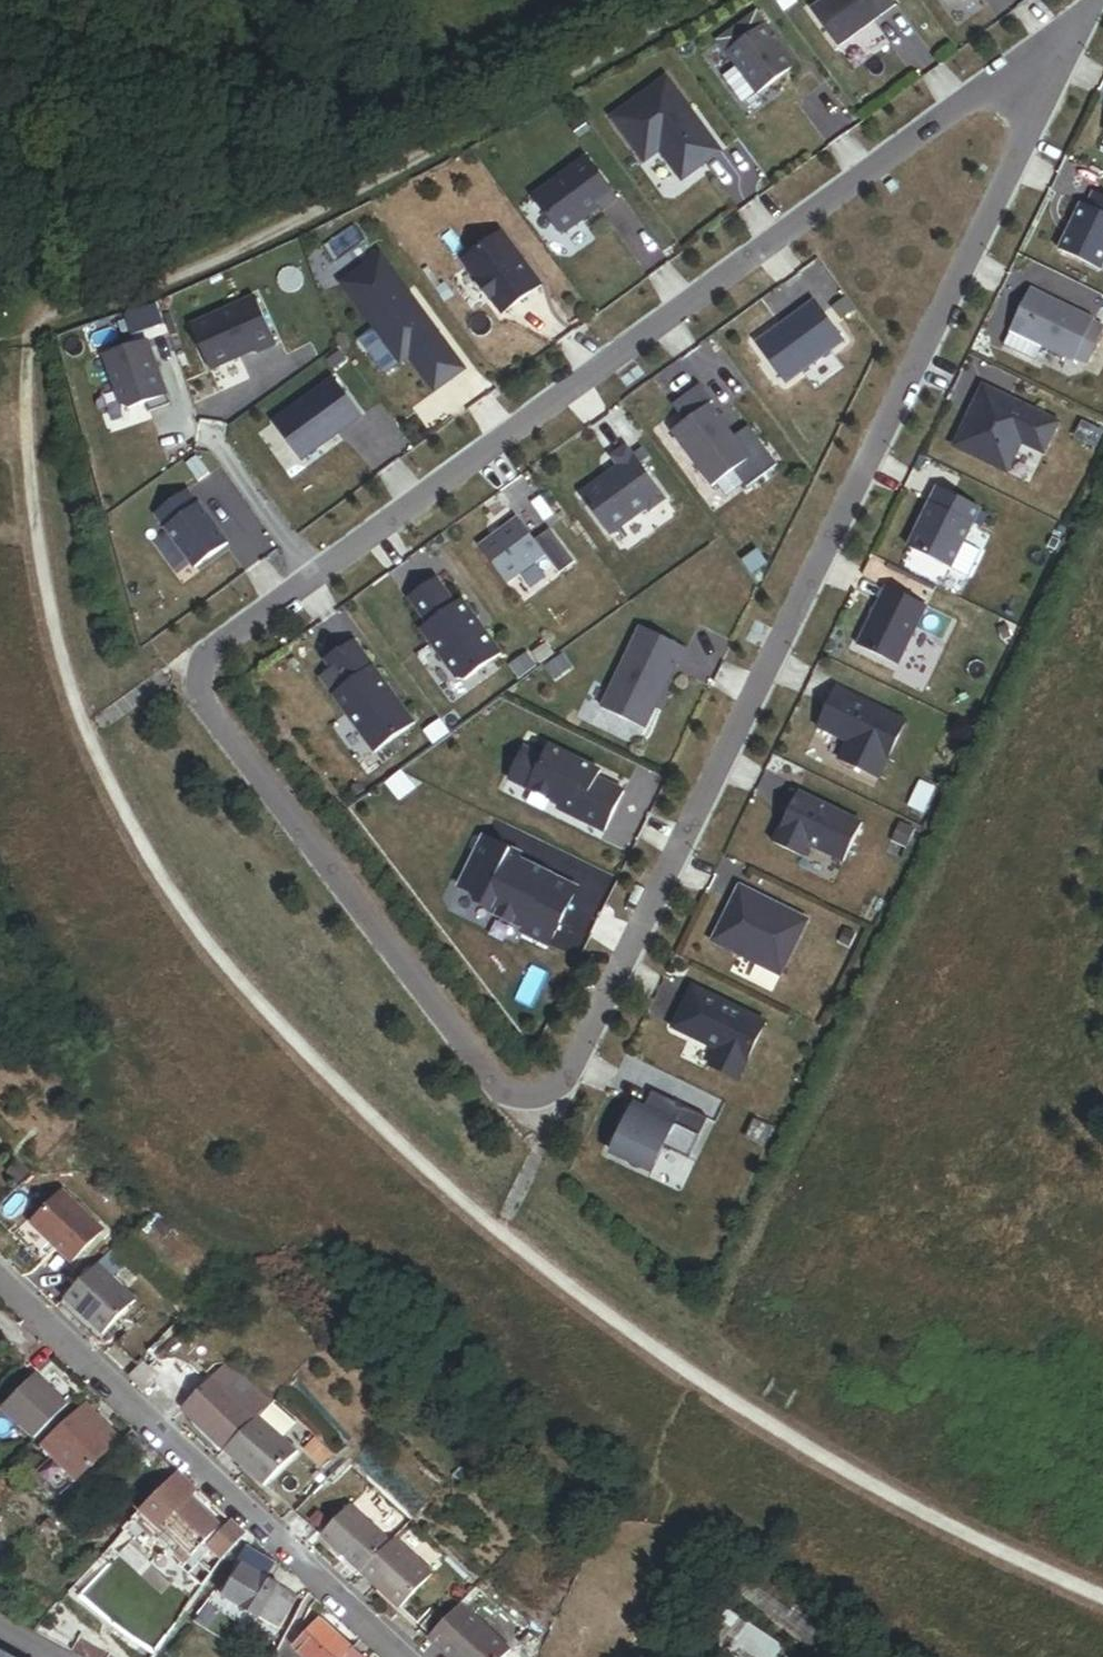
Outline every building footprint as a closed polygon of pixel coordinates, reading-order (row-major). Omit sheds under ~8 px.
[(896,7),(891,0),(824,0),(811,10),(839,48),(896,7)] [(744,105),(796,68),(757,14),(719,41),(738,68),(724,78),(744,105)] [(721,153),(667,79),(613,119),(645,163),(661,152),(682,182),(721,153)] [(617,201),(587,159),(533,198),(559,234),(566,235),(601,209),(603,211),(617,201)] [(1102,265),(1102,198),(1094,194),(1087,208),(1082,206),(1060,251),(1100,271),(1102,265)] [(541,286),(502,232),(463,260),(502,314),(541,286)] [(434,391),(465,369),(414,300),(412,301),(405,292),(407,290),(381,253),(341,283),(373,326),(357,338),(383,374),(398,363),(400,364),(410,357),(434,391)] [(1093,324),(1095,320),(1031,289),(1004,347),(1035,362),(1042,348),(1074,363),(1076,359),(1093,324)] [(414,300),(407,290),(405,292),(412,301),(414,300)] [(276,345),(255,297),(191,326),(211,370),(239,357),(237,354),(254,347),(257,353),(276,345)] [(785,384),(844,341),(815,302),(756,344),(785,384)] [(1102,334),(1102,329),(1093,324),(1076,359),(1088,365),(1102,334)] [(170,404),(147,340),(104,355),(121,405),(129,409),(147,403),(150,411),(170,404)] [(302,460),(361,417),(333,379),(274,422),(302,460)] [(778,466),(750,428),(738,436),(701,387),(674,407),(686,424),(673,434),(713,489),(735,472),(747,489),(778,466)] [(1044,455),(1059,424),(984,388),(955,448),(1008,474),(1022,444),(1044,455)] [(664,500),(626,447),(611,458),(618,467),(580,495),(609,535),(647,508),(650,511),(664,500)] [(951,570),(980,510),(939,490),(910,549),(951,570)] [(228,545),(199,505),(198,506),(187,492),(155,515),(195,569),(228,545)] [(576,564),(551,531),(535,543),(519,520),(480,548),(508,586),(547,558),(560,576),(576,564)] [(503,656),(463,601),(456,606),(437,580),(410,600),(429,626),(408,641),(434,678),(467,683),(503,656)] [(898,667),(927,607),(887,588),(859,648),(898,667)] [(644,731),(675,667),(679,669),(688,651),(642,629),(602,710),(644,731)] [(415,726),(356,644),(324,665),(343,691),(334,697),(376,755),(415,726)] [(859,770),(887,714),(838,690),(819,729),(848,744),(840,761),(859,770)] [(606,834),(625,794),(598,780),(601,774),(550,748),(544,759),(525,750),(510,781),(581,815),(579,820),(606,834)] [(788,818),(799,794),(794,791),(782,815),(788,818)] [(845,864),(864,825),(799,794),(788,818),(775,845),(804,859),(810,847),(845,864)] [(550,948),(578,891),(520,862),(510,857),(512,852),(485,839),(461,889),(474,896),(477,905),(526,928),(523,935),(550,948)] [(520,862),(522,857),(512,852),(510,857),(520,862)] [(782,977),(809,922),(780,908),(779,910),(768,904),(769,902),(741,888),(714,943),(782,977)] [(780,908),(769,902),(768,904),(779,910),(780,908)] [(739,1082),(767,1025),(694,989),(674,1029),(719,1051),(711,1068),(739,1082)] [(691,1160),(709,1120),(653,1094),(645,1111),(635,1106),(613,1154),(653,1172),(665,1147),(691,1160)] [(63,1253),(94,1221),(54,1183),(23,1215),(63,1253)] [(99,1266),(122,1242),(112,1232),(89,1256),(99,1266)] [(100,1318),(126,1292),(99,1266),(89,1256),(56,1289),(93,1325),(100,1318)] [(92,1334),(104,1322),(100,1318),(93,1325),(56,1289),(51,1295),(92,1334)] [(150,1369),(135,1354),(122,1368),(136,1383),(150,1369)] [(249,1408),(205,1367),(173,1401),(217,1443),(249,1408)] [(36,1438),(69,1405),(40,1375),(10,1405),(27,1422),(24,1426),(36,1438)] [(82,1480),(125,1439),(93,1406),(50,1447),(82,1480)] [(255,1478),(287,1444),(249,1408),(217,1443),(255,1478)] [(311,1457),(321,1446),(305,1431),(295,1442),(311,1457)] [(177,1489),(188,1478),(181,1471),(170,1482),(177,1489)] [(186,1498),(197,1487),(188,1478),(177,1489),(186,1498)] [(170,1482),(169,1481),(141,1509),(189,1557),(217,1529),(186,1498),(177,1489),(170,1482)] [(355,1568),(384,1538),(342,1499),(314,1529),(355,1568)] [(58,1528),(49,1518),(39,1527),(49,1537),(58,1528)] [(236,1547),(245,1533),(235,1524),(213,1548),(226,1559),(236,1547)] [(164,1550),(144,1531),(139,1538),(159,1556),(164,1550)] [(393,1603),(425,1569),(388,1534),(384,1538),(355,1568),(393,1603)] [(274,1634),(289,1608),(271,1598),(276,1590),(267,1585),(274,1571),(245,1556),(238,1569),(242,1571),(223,1606),(274,1634)] [(205,1587),(217,1571),(204,1559),(191,1573),(205,1587)] [(814,1652),(832,1627),(754,1571),(735,1596),(814,1652)] [(455,1603),(424,1636),(446,1656),(451,1656),(453,1655),(455,1656),(493,1656),(502,1647),(455,1603)] [(319,1618),(293,1647),(305,1656),(361,1656),(319,1618)] [(76,1634),(69,1649),(83,1656),(105,1656),(108,1650),(76,1634)] [(706,1638),(699,1652),(705,1656),(731,1656),(706,1638)]
